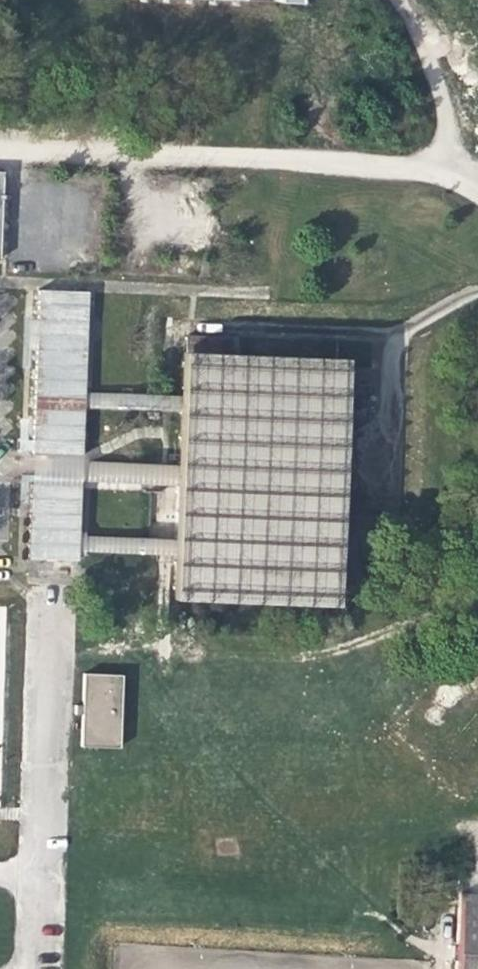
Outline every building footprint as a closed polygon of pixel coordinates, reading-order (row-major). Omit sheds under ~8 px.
[(88,291),(38,291),(35,459),(82,460),(85,396),(85,375),(88,291)] [(348,351),(184,346),(182,394),(182,412),(180,463),(179,473),(180,486),(177,554),(175,595),(340,603),(343,498),(349,372),(348,351)] [(119,375),(85,375),(85,396),(120,398),(120,410),(182,412),(182,394),(149,392),(149,361),(119,362),(119,375)] [(82,460),(35,459),(33,482),(83,485),(137,486),(180,486),(179,473),(180,463),(82,460)] [(83,485),(33,482),(33,550),(177,554),(180,486),(137,486),(136,535),(88,535),(83,485)] [(84,746),(119,747),(122,673),(85,673),(84,746)] [(463,892),(459,968),(477,968),(477,893),(463,892)]
